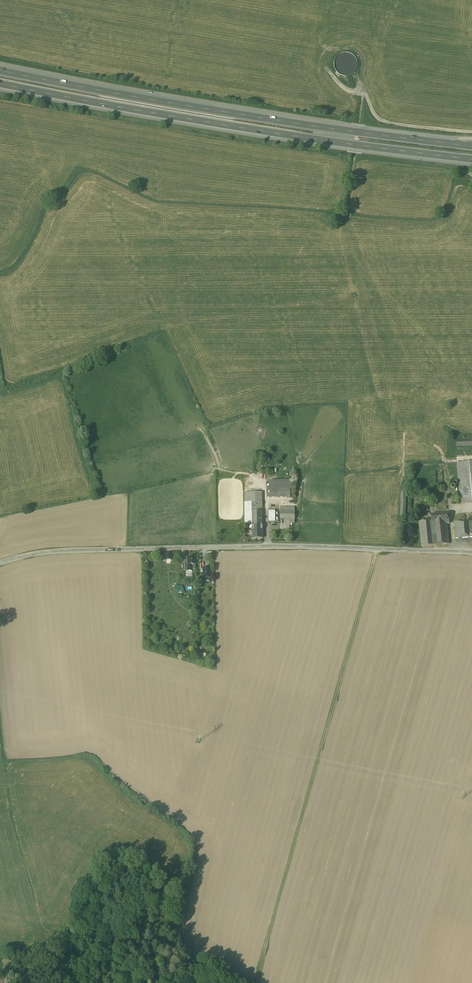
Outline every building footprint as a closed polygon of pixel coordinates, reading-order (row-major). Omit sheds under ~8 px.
[(353,74),(355,54),(346,53),(345,59),(340,59),(339,62),(337,62),(336,69),(341,70),(341,73),(353,74)] [(456,462),(459,503),(471,502),(471,461),(456,462)] [(270,487),(268,487),(268,497),(291,497),(291,487),(270,487)] [(252,492),(245,492),(246,524),(249,524),(252,524),(252,523),(262,523),(262,492),(252,492)] [(294,507),(281,507),(281,519),(290,519),(295,519),(295,507),(294,507)] [(279,511),(268,511),(269,522),(279,522),(279,511)] [(447,515),(431,517),(432,524),(432,527),(446,526),(449,525),(447,515)] [(429,522),(419,522),(420,547),(447,545),(446,526),(432,527),(432,524),(430,524),(429,522)] [(468,522),(454,523),(455,539),(469,538),(469,537),(468,522)] [(262,523),(252,523),(252,524),(252,532),(252,540),(263,540),(262,523)] [(173,552),(165,553),(165,563),(170,563),(170,559),(173,559),(173,552)] [(195,556),(191,556),(191,557),(187,557),(187,562),(187,571),(191,571),(192,571),(191,565),(195,565),(195,557),(195,556)] [(202,577),(210,577),(210,567),(202,567),(202,577)]
